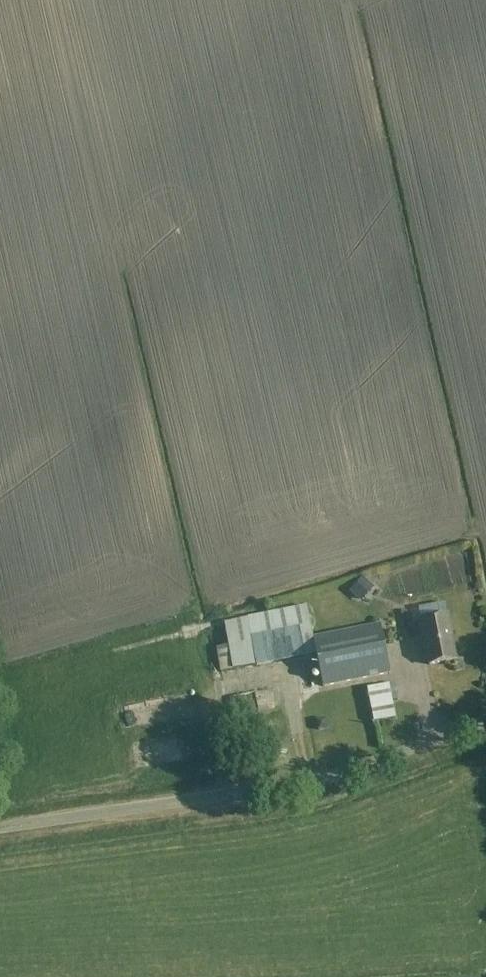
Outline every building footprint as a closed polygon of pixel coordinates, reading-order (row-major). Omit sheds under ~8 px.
[(381,625),(313,639),(307,607),(225,623),(231,654),(225,655),(228,670),(316,652),(323,687),(390,674),(381,625)] [(447,615),(419,621),(422,638),(424,637),(430,666),(456,661),(447,615)] [(367,689),(374,723),(395,719),(388,685),(367,689)]
